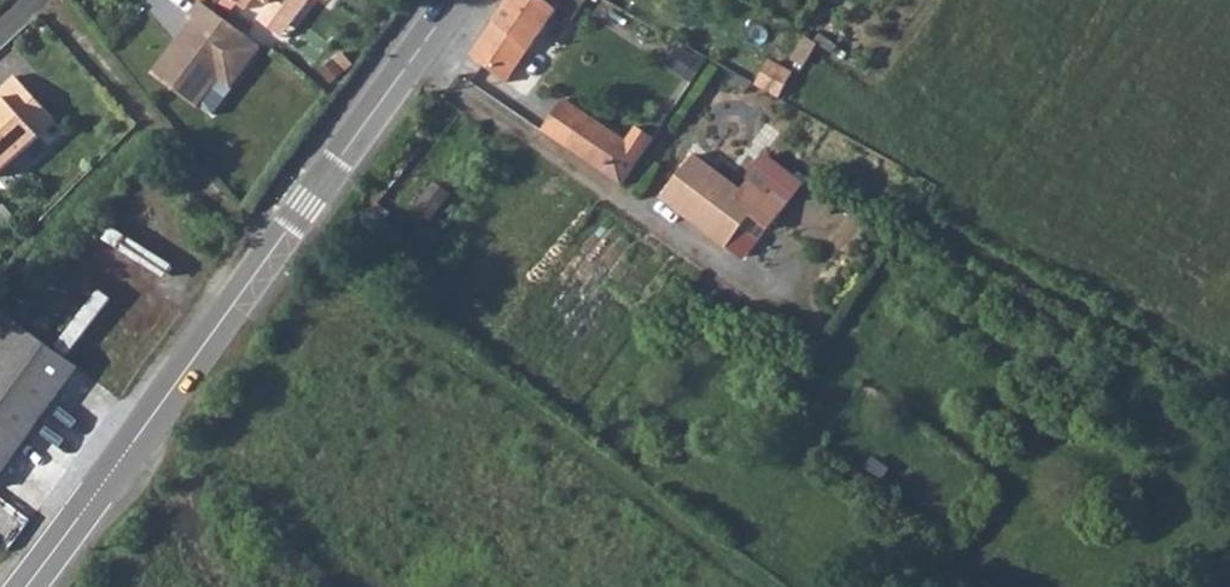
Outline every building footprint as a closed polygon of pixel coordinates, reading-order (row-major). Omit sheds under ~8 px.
[(248,10),(256,0),(236,0),(248,10)] [(267,6),(254,19),(280,36),(305,0),(260,0),(267,6)] [(504,81),(555,10),(562,0),(509,0),(469,56),(504,81)] [(571,21),(586,0),(562,0),(555,10),(571,21)] [(263,47),(204,2),(192,18),(196,21),(156,74),(199,107),(221,77),(234,86),(263,47)] [(755,85),(776,96),(792,76),(771,64),(755,85)] [(60,121),(19,76),(1,91),(7,98),(0,105),(0,175),(60,121)] [(562,101),(541,133),(621,187),(653,139),(635,127),(626,142),(562,101)] [(666,193),(689,211),(685,216),(728,249),(753,215),(771,228),(790,202),(771,186),(765,192),(749,178),(742,187),(696,153),(666,193)] [(414,209),(429,220),(449,193),(434,183),(414,209)] [(78,367),(0,311),(0,474),(78,367)]
